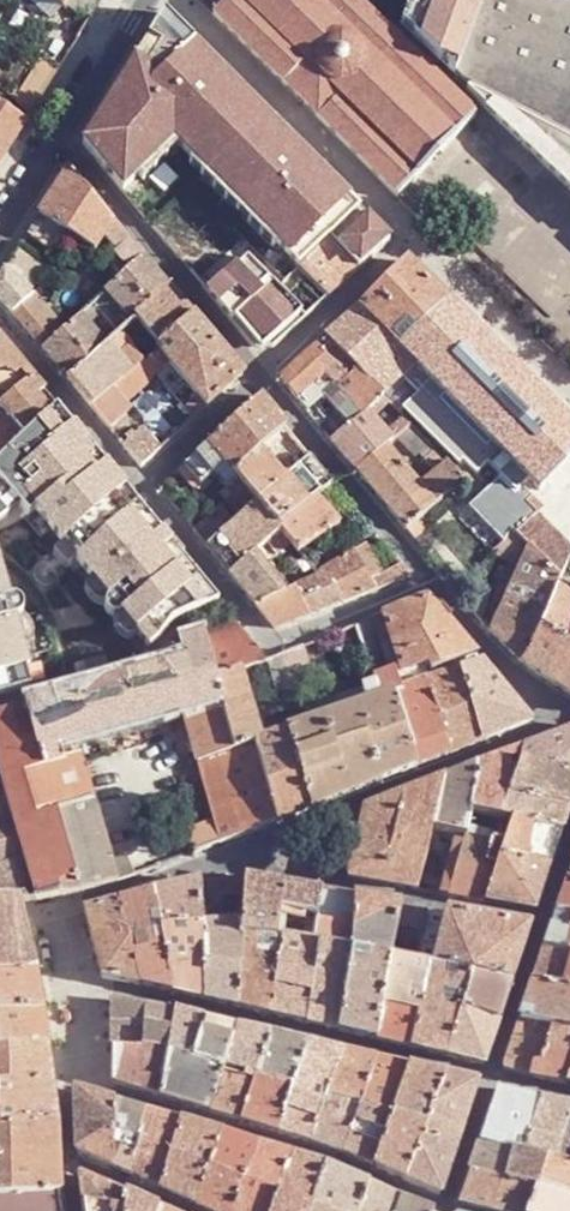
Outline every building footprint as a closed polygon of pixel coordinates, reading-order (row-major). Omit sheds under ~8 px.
[(397,198),(475,116),(353,0),(227,0),(213,14),(397,198)] [(401,29),(455,78),(484,0),(410,0),(401,29)] [(455,78),(465,87),(467,89),(471,91),(488,101),(503,108),(527,121),(569,143),(569,0),(484,0),(455,78)] [(138,155),(110,178),(236,329),(252,347),(273,348),(328,299),(301,270),(329,244),(357,273),(385,240),(162,18),(98,122),(138,155)] [(12,96),(32,114),(61,67),(38,53),(12,96)] [(527,121),(503,108),(488,101),(471,91),(467,89),(466,91),(569,189),(569,143),(527,121)] [(27,122),(0,105),(0,165),(27,122)] [(83,145),(110,178),(138,155),(98,122),(83,145)] [(95,254),(102,242),(115,223),(71,170),(41,218),(69,237),(95,254)] [(41,218),(27,238),(55,257),(69,237),(41,218)] [(115,223),(102,242),(120,254),(131,241),(115,223)] [(329,244),(301,270),(328,299),(357,273),(329,244)] [(48,267),(21,248),(7,269),(29,295),(48,267)] [(168,286),(144,258),(105,293),(130,323),(135,319),(168,286)] [(326,338),(384,398),(402,380),(417,365),(431,380),(485,435),(519,469),(540,492),(569,463),(569,426),(408,262),(360,308),(326,338)] [(7,269),(0,279),(0,299),(14,315),(32,299),(29,295),(7,269)] [(193,315),(168,286),(135,319),(158,347),(193,315)] [(14,315),(43,350),(63,332),(32,299),(14,315)] [(243,376),(193,315),(158,347),(157,348),(170,363),(187,385),(198,400),(206,409),(243,376)] [(63,332),(43,350),(69,380),(105,346),(81,317),(63,332)] [(105,346),(69,380),(92,408),(141,362),(121,332),(118,334),(105,346)] [(384,398),(326,338),(280,380),(308,414),(324,399),(349,426),(352,430),(367,414),(384,398)] [(0,353),(0,406),(16,425),(25,436),(46,416),(56,407),(6,345),(0,353)] [(170,363),(157,348),(146,358),(160,373),(170,363)] [(141,362),(92,408),(112,433),(134,412),(128,404),(152,383),(153,383),(151,381),(160,373),(146,358),(141,362)] [(418,395),(431,380),(417,365),(402,380),(418,395)] [(485,435),(431,380),(418,395),(407,406),(460,461),(461,460),(472,450),(485,435)] [(158,390),(152,383),(128,404),(134,412),(158,390)] [(260,398),(209,445),(224,464),(234,475),(260,452),(286,428),(260,398)] [(206,409),(198,400),(189,408),(198,417),(206,409)] [(0,406),(0,423),(8,432),(16,425),(0,406)] [(60,435),(71,425),(56,407),(46,416),(60,435)] [(161,451),(191,423),(182,414),(151,438),(161,451)] [(352,430),(349,426),(331,442),(357,474),(386,450),(388,452),(396,445),(388,436),(367,414),(352,430)] [(46,416),(0,461),(0,526),(29,502),(65,546),(77,559),(109,598),(107,600),(105,605),(106,609),(109,614),(114,616),(120,615),(122,614),(150,649),(160,640),(170,625),(174,622),(219,602),(189,567),(178,576),(169,566),(160,554),(171,544),(104,465),(93,474),(84,463),(95,454),(71,425),(60,435),(46,416)] [(413,428),(405,420),(388,436),(396,445),(413,428)] [(10,450),(25,436),(16,425),(8,432),(1,438),(10,450)] [(141,469),(161,451),(151,438),(144,430),(134,438),(129,434),(123,438),(127,443),(123,446),(141,469)] [(504,482),(519,469),(485,435),(472,450),(487,465),(504,482)] [(224,464),(209,445),(184,467),(184,468),(201,486),(224,464)] [(452,492),(464,481),(448,464),(438,473),(421,489),(388,452),(386,450),(357,474),(405,533),(452,492)] [(487,465),(472,450),(461,460),(476,475),(487,465)] [(234,475),(237,479),(257,503),(283,480),(260,452),(234,475)] [(437,453),(427,462),(438,473),(448,464),(437,453)] [(104,465),(95,454),(84,463),(93,474),(104,465)] [(283,480),(257,503),(281,531),(316,498),(333,484),(310,457),(283,480)] [(257,503),(237,479),(221,495),(240,518),(257,503)] [(503,544),(514,532),(496,514),(464,481),(452,492),(503,544)] [(526,503),(534,498),(524,487),(496,514),(514,532),(516,536),(538,515),(526,503)] [(316,498),(281,531),(299,552),(341,525),(316,498)] [(544,509),(534,498),(526,503),(538,515),(544,509)] [(281,531),(257,503),(240,518),(235,523),(206,547),(230,576),(255,554),(281,531)] [(221,507),(193,531),(206,547),(235,523),(221,507)] [(538,515),(516,536),(529,548),(560,582),(569,560),(569,548),(538,515)] [(521,565),(529,548),(516,536),(514,532),(503,544),(502,557),(521,565)] [(189,567),(171,544),(160,554),(169,566),(178,576),(189,567)] [(69,566),(77,559),(65,546),(58,552),(69,566)] [(322,579),(342,603),(376,590),(389,585),(365,547),(317,573),(322,579)] [(556,590),(560,582),(529,548),(521,565),(489,636),(523,664),(539,629),(556,590)] [(255,554),(230,576),(256,608),(289,594),(277,580),(267,569),(255,554)] [(32,688),(27,669),(32,668),(18,619),(21,617),(24,612),(23,605),(18,600),(13,600),(0,555),(0,697),(32,688)] [(310,584),(322,579),(317,573),(304,557),(294,566),(310,584)] [(271,565),(267,569),(277,580),(281,577),(271,565)] [(294,566),(281,577),(277,580),(289,594),(310,584),(294,566)] [(274,629),(342,603),(322,579),(310,584),(289,594),(256,608),(274,629)] [(556,590),(539,629),(569,649),(569,600),(556,590)] [(429,599),(383,617),(386,629),(401,676),(430,669),(432,674),(477,658),(429,599)] [(383,617),(374,620),(378,632),(386,629),(383,617)] [(266,661),(238,626),(204,636),(217,678),(239,671),(240,674),(267,663),(266,661)] [(539,629),(523,664),(569,695),(569,649),(539,629)] [(185,661),(60,698),(76,744),(182,714),(219,702),(213,680),(217,678),(204,636),(180,644),(185,661)] [(301,648),(284,654),(293,683),(311,676),(301,648)] [(284,654),(266,661),(267,663),(278,690),(293,684),(293,683),(284,654)] [(482,663),(459,671),(483,743),(532,724),(482,663)] [(260,740),(240,674),(239,671),(217,678),(213,680),(219,702),(234,751),(252,745),(276,824),(312,810),(285,732),(260,740)] [(483,743),(459,671),(428,681),(449,756),(450,756),(483,743)] [(449,756),(428,681),(401,691),(393,672),(373,679),(375,685),(380,699),(392,695),(416,769),(449,756)] [(305,725),(285,732),(312,810),(356,793),(416,769),(392,695),(380,699),(375,685),(362,690),(367,703),(305,725)] [(301,712),(305,725),(367,703),(362,690),(301,712)] [(76,744),(60,698),(24,708),(39,756),(59,750),(76,744)] [(222,846),(276,824),(252,745),(234,751),(219,702),(182,714),(215,823),(222,846)] [(24,863),(35,903),(79,893),(56,812),(43,769),(39,756),(24,708),(0,715),(0,870),(24,863)] [(551,769),(569,773),(569,732),(554,738),(551,769)] [(554,738),(525,749),(521,764),(551,769),(554,738)] [(80,756),(76,744),(59,750),(62,761),(80,756)] [(478,767),(472,815),(502,820),(503,820),(510,797),(521,764),(525,749),(478,767)] [(62,761),(59,750),(39,756),(43,769),(62,761)] [(93,802),(80,756),(62,761),(43,769),(56,812),(93,802)] [(521,764),(510,797),(569,808),(569,773),(551,769),(521,764)] [(478,767),(441,782),(433,832),(465,839),(468,840),(472,815),(478,767)] [(348,879),(419,891),(433,832),(441,782),(365,812),(348,879)] [(510,797),(503,820),(512,821),(562,830),(569,808),(510,797)] [(117,884),(114,875),(93,802),(56,812),(79,893),(117,884)] [(562,830),(512,821),(499,859),(549,868),(562,830)] [(195,856),(222,846),(215,823),(186,835),(195,856)] [(465,839),(450,896),(483,903),(496,867),(486,864),(493,845),(468,840),(465,839)] [(496,867),(483,903),(535,911),(549,868),(499,859),(496,867)] [(18,904),(35,905),(35,903),(24,863),(0,870),(0,903),(18,904)] [(117,884),(133,879),(130,870),(114,875),(117,884)] [(244,879),(200,883),(201,900),(243,895),(244,879)] [(322,893),(244,879),(243,895),(242,925),(241,937),(277,942),(282,916),(316,921),(322,893)] [(568,880),(556,914),(569,916),(569,881),(568,880)] [(200,883),(154,891),(162,933),(201,929),(201,900),(200,883)] [(154,891),(119,902),(138,985),(173,994),(162,933),(154,891)] [(356,898),(322,893),(316,921),(311,947),(321,949),(346,952),(356,898)] [(356,898),(346,952),(354,954),(391,959),(397,928),(401,907),(356,898)] [(138,985),(119,902),(85,912),(102,979),(138,985)] [(36,975),(18,904),(0,903),(0,978),(36,975)] [(427,911),(401,907),(397,928),(423,933),(427,911)] [(446,914),(427,911),(423,933),(417,965),(427,968),(434,969),(446,914)] [(529,928),(446,914),(434,969),(468,976),(510,985),(529,928)] [(544,951),(569,956),(569,916),(556,914),(544,951)] [(201,929),(204,1001),(237,1008),(241,937),(242,925),(201,929)] [(162,933),(173,994),(204,1001),(201,929),(162,933)] [(241,937),(237,1008),(268,1016),(283,943),(277,942),(241,937)] [(283,943),(268,1016),(305,1025),(321,949),(311,947),(283,943)] [(321,949),(305,1025),(337,1032),(354,954),(346,952),(321,949)] [(544,951),(532,987),(569,995),(569,956),(544,951)] [(375,1040),(391,959),(354,954),(337,1032),(375,1040)] [(417,965),(391,959),(375,1040),(411,1049),(427,968),(417,965)] [(468,976),(434,969),(427,968),(411,1049),(483,1066),(498,1021),(459,1011),(468,976)] [(42,1010),(36,975),(0,978),(0,1013),(42,1010)] [(498,1021),(510,985),(468,976),(459,1011),(498,1021)] [(532,987),(520,1023),(569,1033),(569,995),(532,987)] [(111,1000),(111,1048),(167,1056),(175,1013),(111,1000)] [(47,1046),(42,1010),(0,1013),(0,1049),(47,1046)] [(193,1063),(204,1021),(175,1013),(167,1056),(193,1063)] [(193,1063),(223,1071),(236,1028),(204,1021),(193,1063)] [(569,1072),(569,1033),(520,1023),(504,1070),(566,1085),(569,1072)] [(256,1080),(269,1036),(236,1028),(223,1071),(256,1080)] [(256,1080),(292,1090),(307,1045),(269,1036),(256,1080)] [(307,1045),(292,1090),(278,1134),(309,1144),(325,1099),(341,1053),(307,1045)] [(57,1124),(47,1046),(0,1049),(0,1125),(57,1124)] [(167,1056),(111,1048),(111,1083),(160,1097),(167,1056)] [(375,1062),(341,1053),(325,1099),(359,1108),(375,1062)] [(160,1097),(211,1114),(223,1071),(193,1063),(167,1056),(160,1097)] [(408,1070),(375,1062),(359,1108),(392,1117),(408,1070)] [(408,1070),(392,1117),(375,1170),(405,1182),(443,1077),(408,1070)] [(242,1122),(256,1080),(223,1071),(211,1114),(242,1122)] [(443,1077),(405,1182),(439,1196),(456,1146),(477,1085),(443,1077)] [(278,1134),(292,1090),(256,1080),(242,1122),(278,1134)] [(498,1090),(479,1143),(524,1153),(541,1100),(519,1095),(498,1090)] [(112,1168),(113,1103),(73,1092),(76,1152),(112,1168)] [(325,1099),(309,1144),(341,1156),(359,1108),(325,1099)] [(569,1117),(569,1107),(541,1100),(524,1153),(547,1159),(553,1161),(569,1117)] [(145,1113),(113,1103),(112,1168),(127,1175),(145,1113)] [(359,1108),(341,1156),(375,1170),(392,1117),(359,1108)] [(145,1113),(127,1175),(159,1189),(180,1122),(145,1113)] [(569,1165),(569,1117),(553,1161),(569,1165)] [(223,1135),(180,1122),(159,1189),(196,1206),(210,1170),(223,1135)] [(57,1124),(0,1125),(0,1196),(60,1193),(57,1124)] [(257,1146),(223,1135),(210,1170),(243,1184),(257,1146)] [(524,1153),(479,1143),(469,1174),(537,1191),(547,1159),(524,1153)] [(257,1146),(243,1184),(232,1210),(272,1210),(292,1156),(257,1146)] [(272,1210),(310,1210),(311,1209),(325,1167),(292,1156),(272,1210)] [(553,1161),(547,1159),(537,1191),(529,1210),(569,1210),(569,1165),(553,1161)] [(325,1167),(311,1209),(315,1210),(360,1210),(368,1185),(325,1167)] [(196,1206),(207,1210),(232,1210),(243,1184),(210,1170),(196,1206)] [(483,1210),(529,1210),(537,1191),(469,1174),(458,1205),(483,1210)] [(83,1210),(123,1210),(125,1197),(79,1176),(83,1210)] [(401,1200),(368,1185),(360,1210),(397,1210),(401,1200)] [(60,1193),(0,1196),(0,1210),(63,1210),(60,1193)] [(125,1197),(123,1210),(157,1210),(125,1197)] [(401,1200),(397,1210),(430,1210),(401,1200)]
